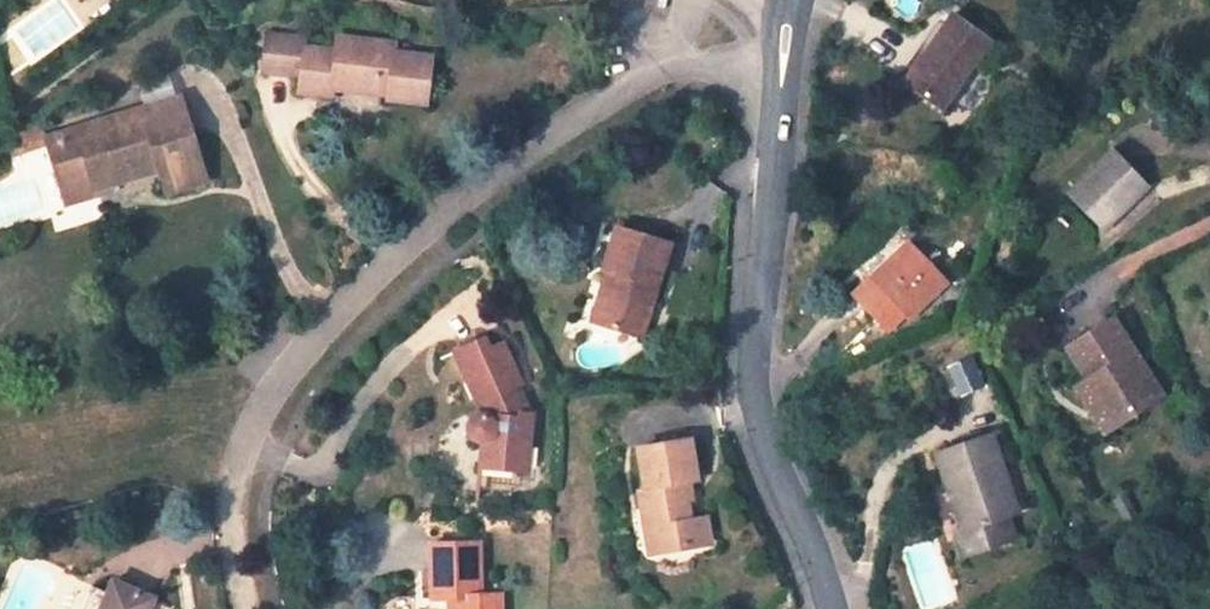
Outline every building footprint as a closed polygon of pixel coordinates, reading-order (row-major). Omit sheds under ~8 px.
[(990,41),(952,15),(927,49),(932,52),(908,85),(941,109),(990,41)] [(298,92),(334,96),(335,88),(387,92),(386,99),(425,103),(430,55),(393,51),(393,45),(336,39),(334,51),(302,47),(303,39),(266,36),(262,72),(299,75),(298,92)] [(932,52),(927,49),(921,44),(896,78),(908,85),(932,52)] [(80,135),(48,146),(66,202),(98,192),(97,188),(158,169),(166,194),(206,182),(181,97),(78,129),(80,135)] [(80,135),(78,129),(46,138),(48,146),(80,135)] [(1146,185),(1110,148),(1063,194),(1099,230),(1146,185)] [(668,243),(618,227),(605,268),(615,271),(599,322),(639,335),(668,243)] [(946,280),(908,241),(851,294),(883,330),(901,313),(905,319),(946,280)] [(615,271),(605,268),(589,319),(599,322),(615,271)] [(1156,394),(1110,320),(1066,347),(1111,422),(1156,394)] [(484,339),(455,351),(476,403),(482,401),(486,413),(470,419),(468,422),(467,426),(467,432),(470,438),(475,441),(482,443),(480,467),(525,471),(533,413),(518,412),(513,386),(521,383),(503,343),(489,349),(484,339)] [(1099,430),(1111,422),(1086,380),(1074,387),(1099,430)] [(1013,513),(987,436),(935,452),(961,531),(1001,517),(1013,513)] [(688,441),(639,450),(647,492),(641,493),(645,513),(654,511),(661,551),(708,542),(702,517),(687,521),(680,489),(687,488),(686,480),(695,478),(688,441)] [(687,521),(702,517),(695,478),(686,480),(687,488),(680,489),(687,521)] [(479,543),(477,509),(427,510),(427,545),(430,545),(433,599),(449,598),(450,608),(499,608),(499,596),(480,597),(479,543)] [(654,511),(645,513),(652,552),(661,551),(654,511)] [(1001,517),(961,531),(954,533),(962,558),(1010,542),(1001,517)] [(112,581),(99,608),(146,608),(151,598),(112,581)]
